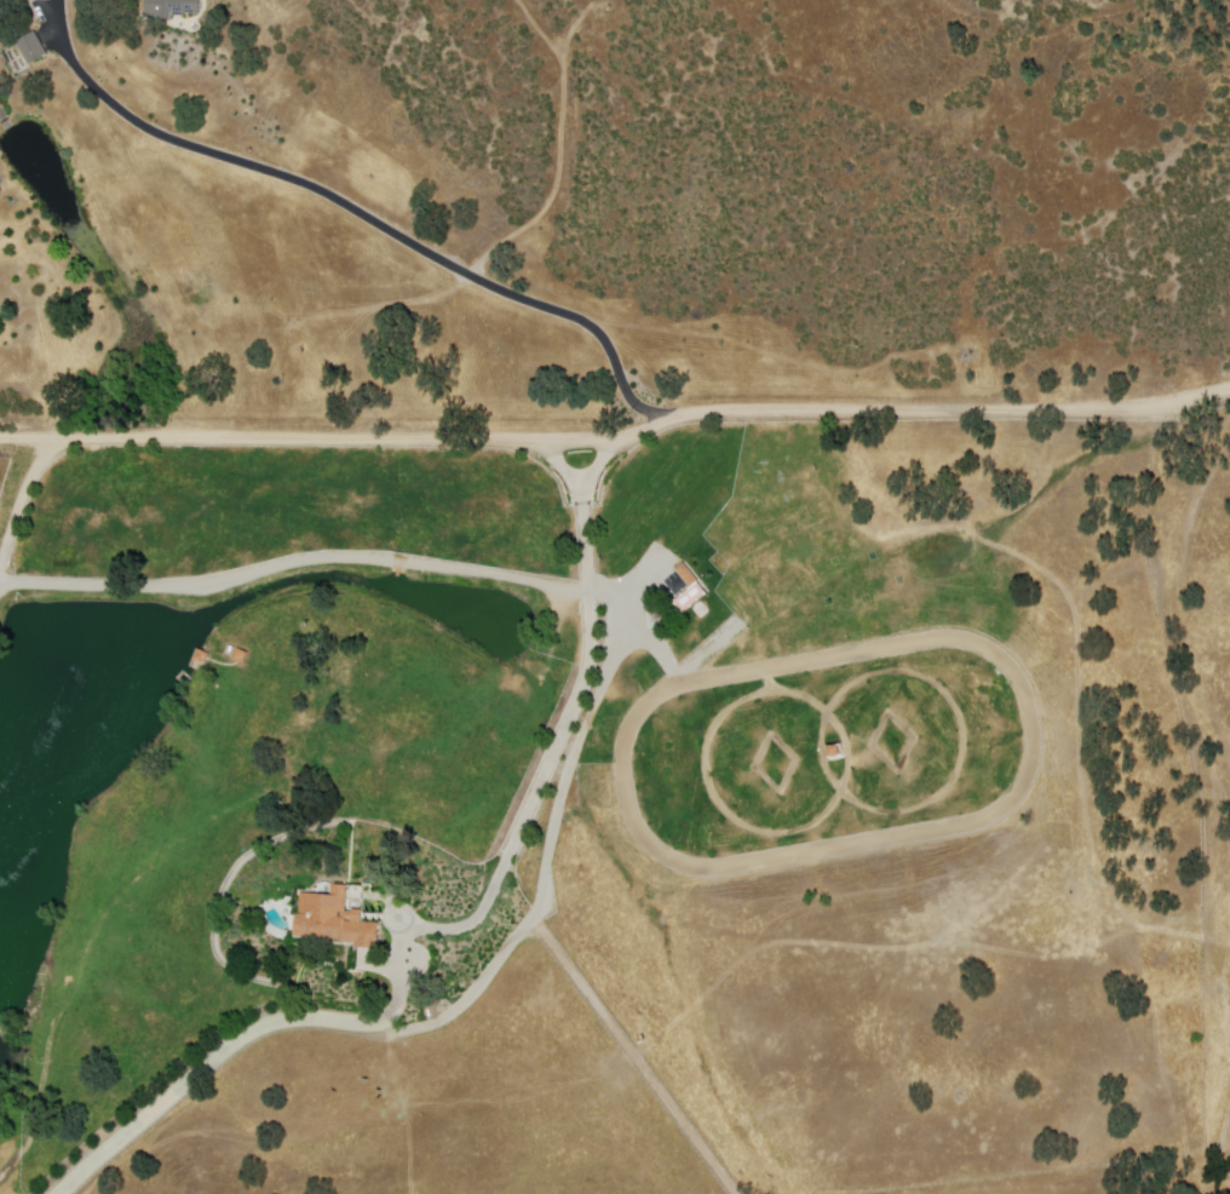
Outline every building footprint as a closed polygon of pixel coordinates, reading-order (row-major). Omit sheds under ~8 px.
[(145,16),(174,17),(174,12),(201,13),(202,0),(146,0),(145,16)] [(34,30),(18,40),(33,64),(48,54),(34,30)] [(696,581),(707,593),(682,614),(672,601),(696,581)] [(238,648),(249,653),(243,665),(234,660),(238,648)] [(196,661),(200,650),(211,654),(206,665),(196,661)] [(823,746),(834,745),(835,756),(824,757),(823,746)] [(332,885),(332,894),(301,894),(301,914),(295,914),(295,937),(345,936),(345,948),(381,948),(381,922),(363,922),(363,908),(350,908),(350,885),(332,885)]
